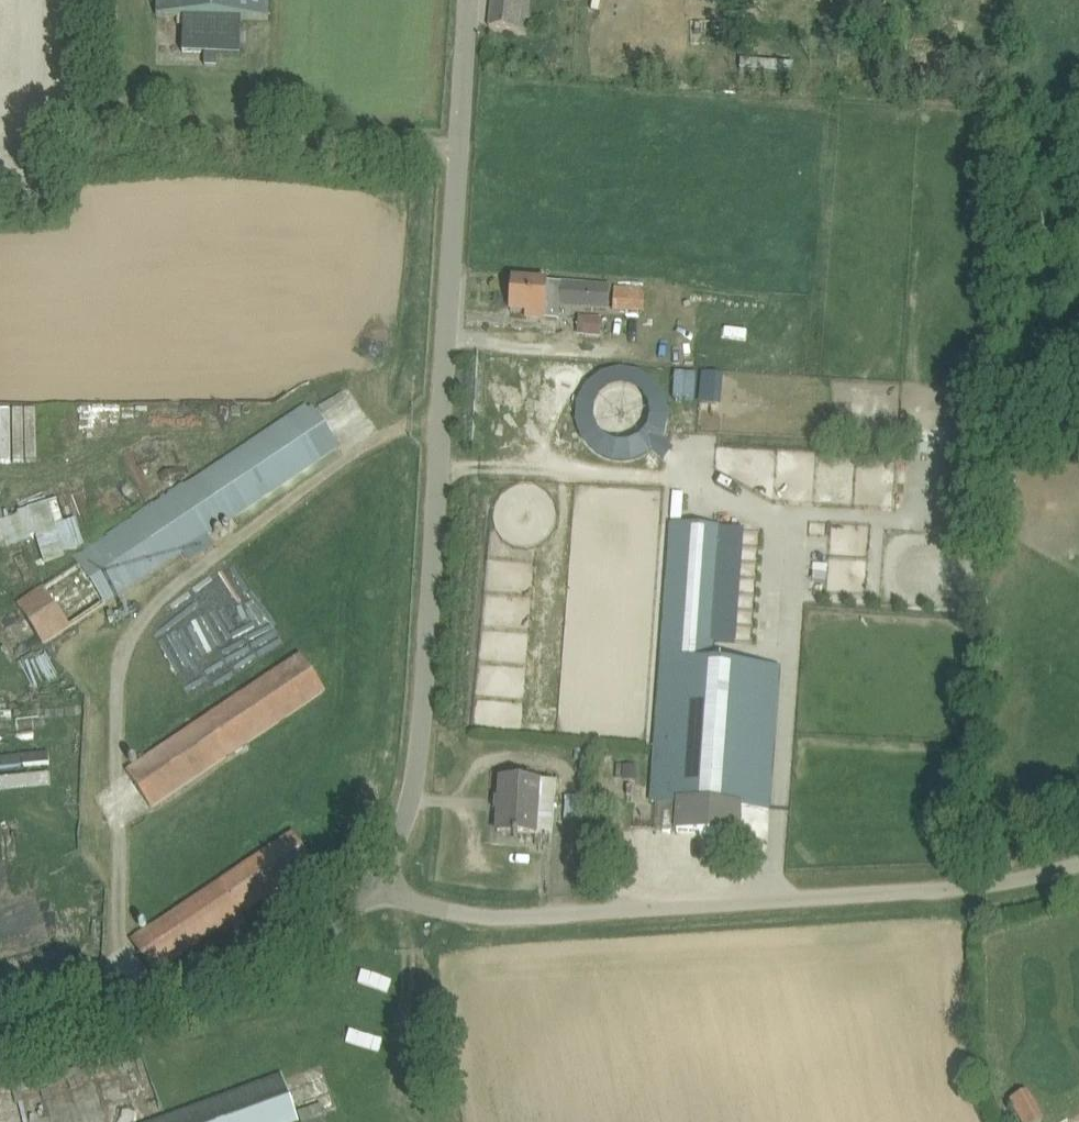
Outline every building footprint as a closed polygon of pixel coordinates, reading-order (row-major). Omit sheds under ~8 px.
[(205,66),(217,66),(218,53),(240,54),(242,18),(269,19),(269,0),(157,0),(156,14),(184,16),(182,53),(205,54),(205,66)] [(490,26),(519,30),(522,0),(492,0),(490,26)] [(793,64),(741,60),(741,70),(792,74),(793,64)] [(559,319),(560,307),(561,283),(549,282),(514,280),(511,311),(528,312),(527,318),(546,319),(559,319)] [(574,282),(574,284),(561,283),(560,307),(572,307),(607,310),(608,285),(574,282)] [(614,311),(645,312),(646,288),(615,286),(614,311)] [(586,318),(586,337),(605,337),(605,319),(586,318)] [(565,387),(591,468),(655,448),(659,459),(675,454),(646,362),(565,387)] [(721,371),(704,370),(702,399),(720,400),(721,371)] [(0,408),(0,462),(40,461),(38,407),(0,408)] [(205,535),(339,446),(315,410),(18,607),(43,643),(184,549),(192,560),(212,546),(205,535)] [(42,538),(46,559),(88,549),(81,517),(67,520),(63,502),(0,516),(0,547),(42,538)] [(669,524),(653,801),(675,803),(743,807),(772,809),(782,666),(713,661),(723,528),(669,524)] [(723,529),(714,642),(737,644),(746,530),(723,529)] [(152,807),(325,690),(302,656),(128,772),(152,807)] [(54,757),(0,759),(0,786),(55,783),(54,757)] [(623,782),(637,782),(638,767),(624,766),(623,782)] [(557,784),(503,779),(499,832),(515,834),(515,838),(519,838),(519,834),(554,837),(557,784)] [(584,798),(566,798),(565,820),(583,821),(584,798)] [(675,803),(674,823),(673,831),(741,836),(743,807),(675,803)] [(133,941),(153,971),(229,920),(235,929),(246,922),(240,913),(314,863),(294,834),(133,941)] [(78,991),(103,984),(100,973),(75,980),(78,991)] [(299,1117),(284,1078),(166,1121),(286,1121),(299,1117)] [(1022,1121),(1040,1121),(1044,1120),(1028,1090),(1010,1100),(1022,1121)]
